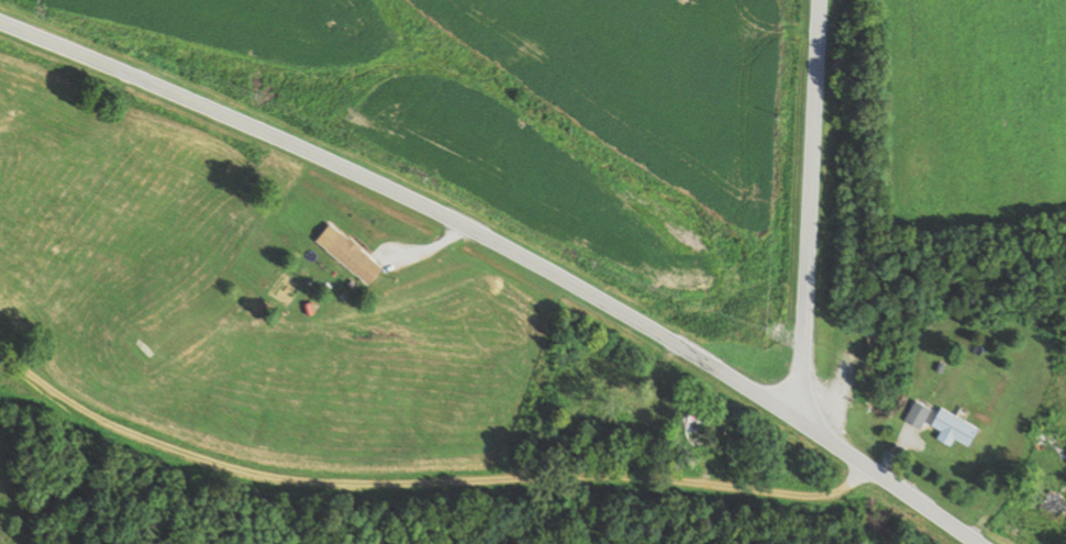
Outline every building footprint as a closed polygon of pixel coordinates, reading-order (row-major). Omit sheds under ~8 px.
[(332,250),(375,285),(390,266),(347,231),(332,250)] [(937,407),(918,398),(908,420),(927,428),(937,407)] [(984,429),(945,404),(934,422),(972,447),(984,429)] [(707,443),(701,411),(687,413),(692,445),(707,443)] [(1065,518),(1065,496),(1054,489),(1044,504),(1065,518)]
